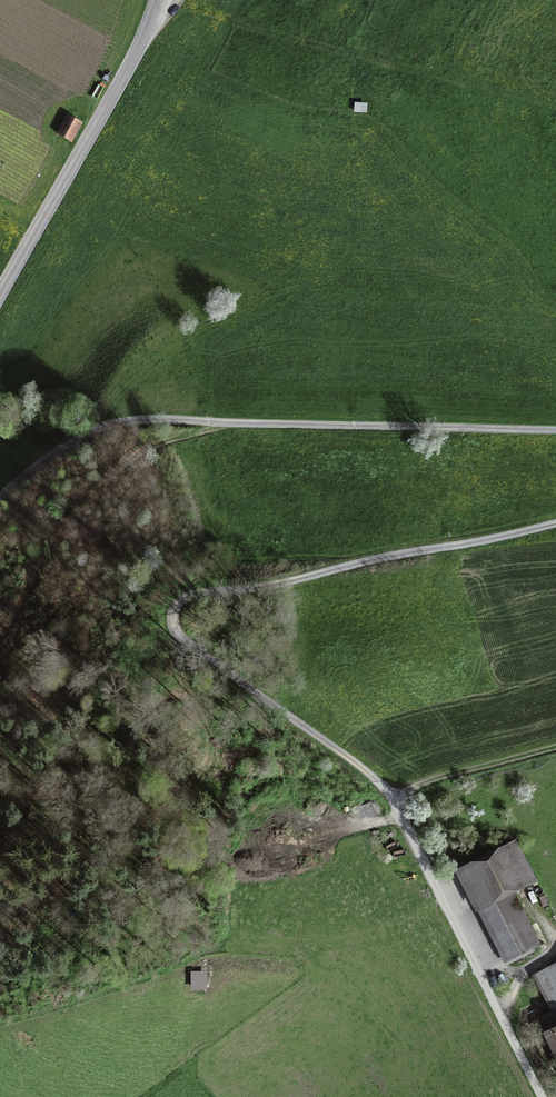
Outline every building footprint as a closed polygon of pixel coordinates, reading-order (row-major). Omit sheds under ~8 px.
[(70,141),(81,123),(69,116),(58,134),(70,141)] [(513,845),(460,871),(505,960),(535,945),(508,892),(531,881),(513,845)] [(555,1040),(555,1010),(544,1016),(555,1040)]
